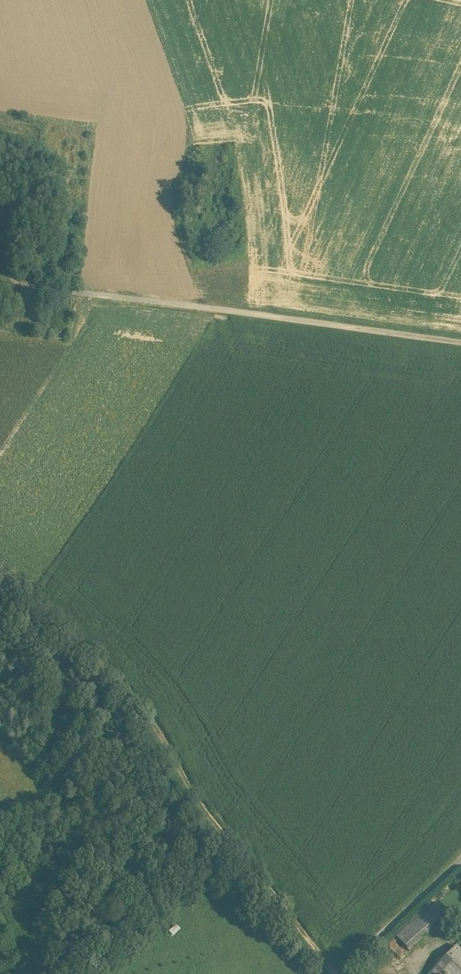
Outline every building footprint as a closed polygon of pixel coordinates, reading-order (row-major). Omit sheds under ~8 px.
[(14,238),(27,240),(28,234),(15,232),(14,238)] [(68,267),(56,265),(54,281),(67,283),(68,267)] [(62,316),(63,309),(48,307),(46,314),(62,316)] [(447,916),(434,904),(427,910),(438,921),(440,923),(447,916)] [(425,908),(395,935),(408,949),(438,921),(427,910),(425,908)] [(457,946),(446,957),(429,973),(460,973),(460,951),(457,946)]
